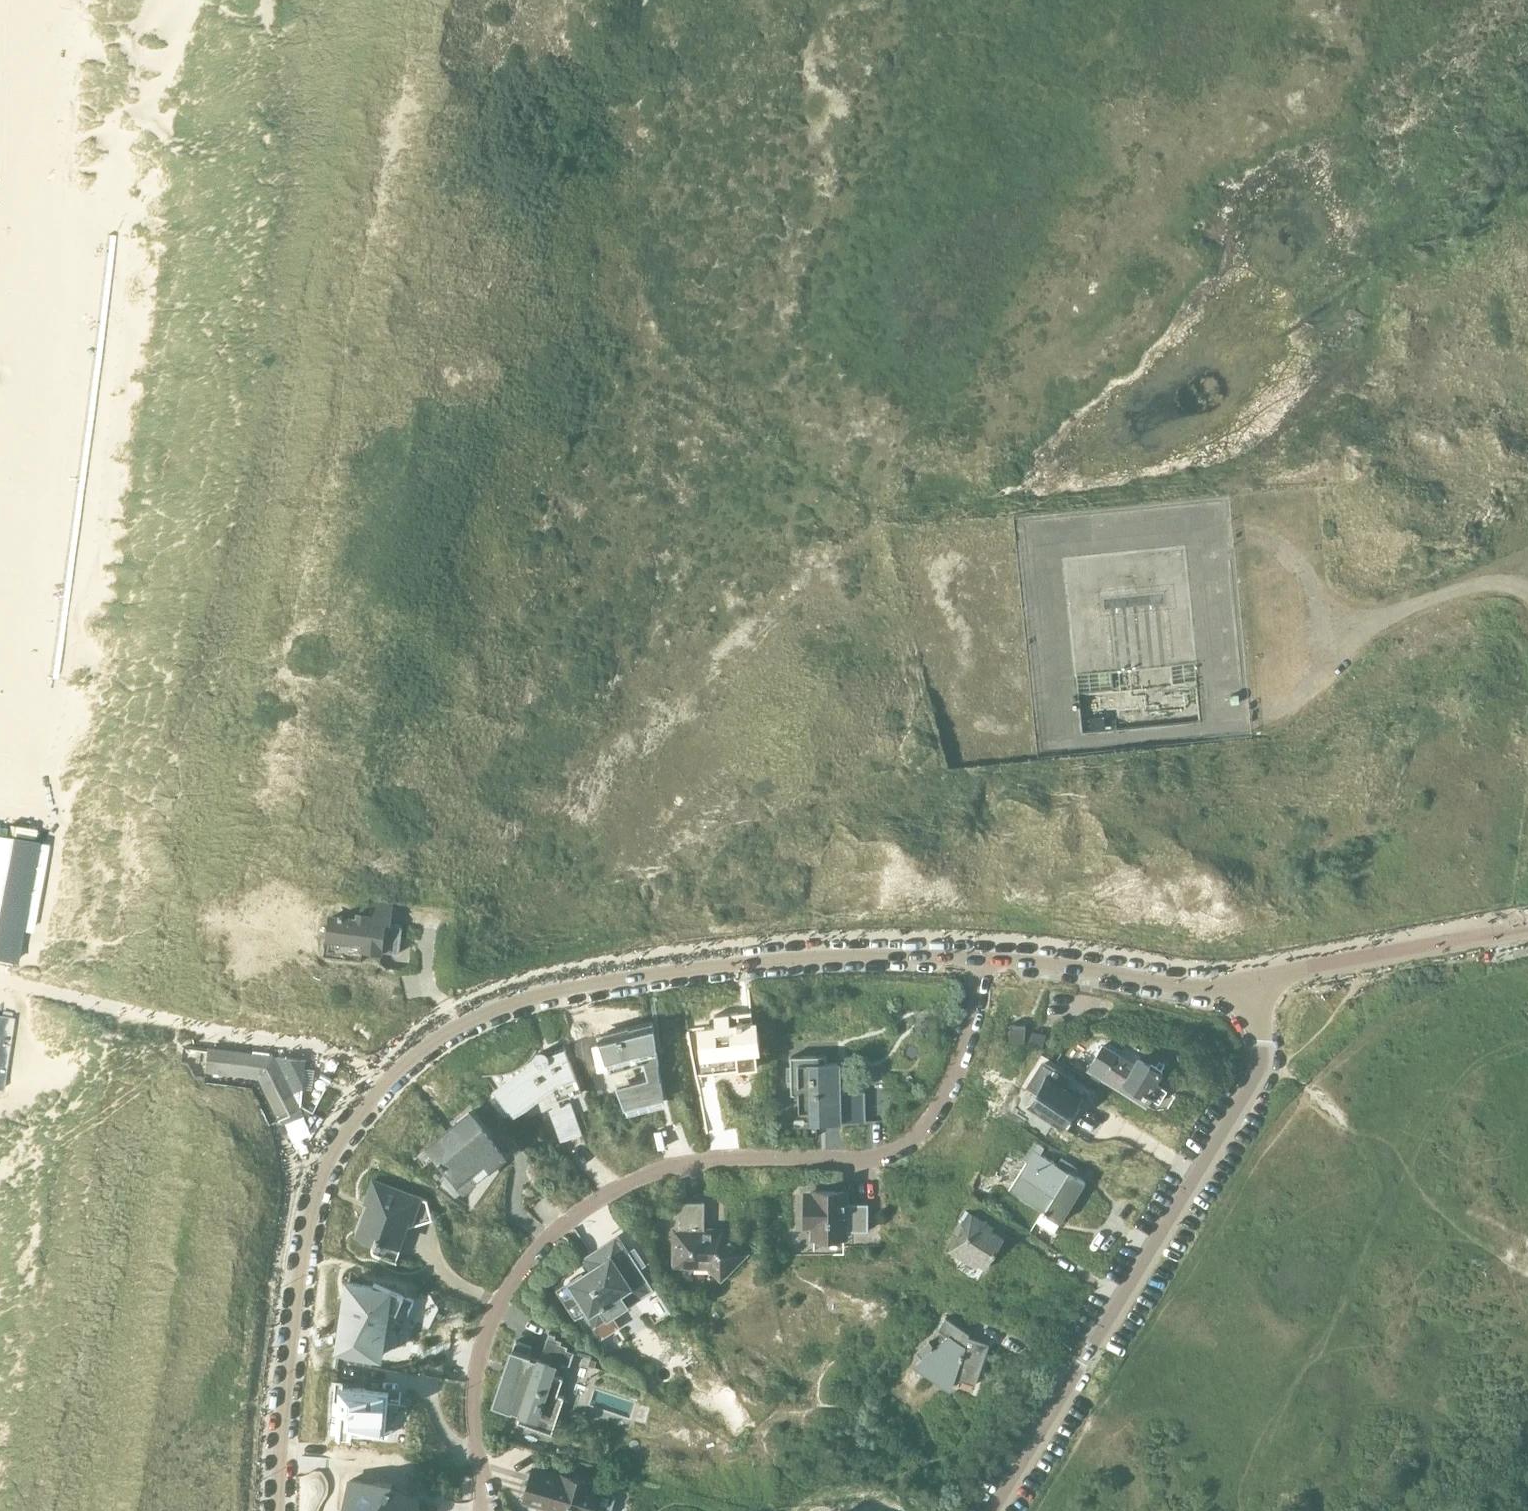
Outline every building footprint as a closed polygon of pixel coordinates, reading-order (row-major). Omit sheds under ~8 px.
[(1076,674),(1082,736),(1200,724),(1194,662),(1076,674)] [(1231,695),(1231,704),(1239,703),(1238,694),(1231,695)] [(8,964),(13,934),(25,936),(37,865),(26,863),(30,842),(0,837),(0,963),(8,964)] [(331,917),(330,929),(329,941),(361,945),(361,952),(380,954),(381,952),(398,954),(401,925),(389,924),(391,905),(369,902),(367,916),(356,914),(356,920),(331,917)] [(685,1019),(695,1075),(756,1068),(754,1042),(757,1041),(759,1038),(758,1034),(756,1032),(752,1031),(750,1012),(714,1016),(715,1025),(688,1028),(686,1019),(685,1019)] [(0,1018),(0,1073),(9,1019),(0,1018)] [(610,1071),(644,1062),(648,1080),(617,1088),(627,1114),(664,1105),(652,1019),(595,1033),(610,1071)] [(1008,1042),(1024,1043),(1025,1026),(1009,1025),(1008,1042)] [(1031,1032),(1028,1047),(1042,1050),(1045,1036),(1031,1032)] [(1101,1080),(1145,1107),(1150,1099),(1158,1103),(1165,1091),(1152,1083),(1163,1065),(1159,1063),(1154,1069),(1139,1060),(1135,1066),(1102,1046),(1086,1071),(1092,1075),(1089,1079),(1098,1085),(1101,1080)] [(258,1080),(279,1121),(301,1109),(300,1108),(300,1106),(276,1057),(208,1049),(205,1073),(258,1080)] [(565,1049),(548,1055),(547,1053),(545,1051),(542,1050),(540,1050),(537,1051),(535,1053),(534,1055),(533,1058),(534,1060),(493,1089),(492,1090),(494,1092),(510,1115),(550,1086),(556,1101),(581,1092),(565,1049)] [(815,1113),(815,1122),(864,1121),(863,1092),(834,1093),(834,1081),(838,1081),(838,1064),(826,1064),(826,1056),(789,1057),(790,1095),(797,1095),(798,1113),(815,1113)] [(300,1106),(305,1060),(276,1057),(300,1106)] [(1066,1077),(1039,1061),(1026,1084),(1038,1091),(1028,1109),(1062,1130),(1083,1098),(1062,1084),(1066,1077)] [(596,1062),(584,1067),(588,1078),(600,1074),(596,1062)] [(570,1103),(548,1112),(557,1136),(580,1128),(570,1103)] [(469,1111),(426,1148),(464,1192),(477,1181),(475,1179),(489,1167),(491,1169),(507,1155),(469,1111)] [(1060,1157),(1056,1164),(1034,1151),(1038,1144),(1032,1139),(1020,1158),(1027,1162),(1009,1191),(1059,1223),(1085,1182),(1073,1175),(1078,1168),(1060,1157)] [(367,1193),(369,1193),(374,1195),(365,1220),(362,1219),(355,1238),(373,1244),(369,1254),(396,1263),(396,1262),(389,1260),(402,1224),(408,1227),(432,1220),(426,1201),(426,1200),(372,1181),(367,1193)] [(840,1191),(840,1192),(842,1192),(842,1195),(834,1195),(834,1191),(813,1191),(813,1196),(804,1195),(804,1220),(813,1220),(813,1239),(843,1239),(843,1231),(867,1231),(867,1204),(843,1204),(843,1191),(840,1191)] [(703,1203),(675,1203),(676,1264),(679,1264),(681,1267),(691,1267),(693,1264),(708,1264),(721,1277),(725,1272),(731,1270),(736,1265),(738,1258),(742,1253),(721,1232),(703,1232),(703,1203)] [(1003,1239),(991,1231),(994,1226),(971,1213),(948,1251),(976,1269),(979,1265),(985,1269),(1003,1239)] [(571,1284),(568,1285),(585,1313),(600,1335),(614,1326),(608,1315),(648,1289),(637,1271),(626,1254),(615,1237),(584,1257),(592,1270),(571,1284)] [(626,1254),(637,1271),(645,1266),(634,1249),(626,1254)] [(350,1272),(348,1272),(334,1372),(336,1372),(339,1350),(379,1356),(385,1317),(402,1324),(412,1301),(374,1284),(372,1288),(348,1284),(350,1272)] [(916,1352),(921,1358),(913,1365),(950,1391),(955,1379),(974,1385),(988,1344),(968,1337),(969,1334),(945,1318),(937,1330),(947,1336),(934,1347),(929,1342),(916,1352)] [(542,1351),(549,1354),(548,1357),(569,1364),(573,1351),(566,1349),(567,1346),(560,1344),(561,1340),(554,1338),(555,1334),(548,1332),(542,1351)] [(549,1363),(528,1356),(531,1346),(516,1341),(513,1351),(509,1350),(491,1405),(508,1411),(519,1414),(517,1422),(551,1434),(563,1397),(557,1395),(562,1378),(556,1376),(546,1373),(549,1365),(549,1363)] [(590,1358),(588,1364),(594,1366),(596,1360),(590,1358)] [(549,1365),(546,1373),(556,1376),(558,1368),(549,1365)] [(334,1387),(331,1433),(351,1435),(385,1437),(384,1443),(402,1445),(407,1405),(387,1404),(388,1391),(365,1390),(334,1387)] [(531,1470),(523,1499),(553,1508),(552,1510),(610,1510),(615,1494),(591,1487),(592,1483),(563,1474),(561,1479),(531,1470)] [(350,1510),(415,1510),(418,1498),(393,1493),(391,1489),(392,1483),(349,1481),(343,1508),(350,1510)]
